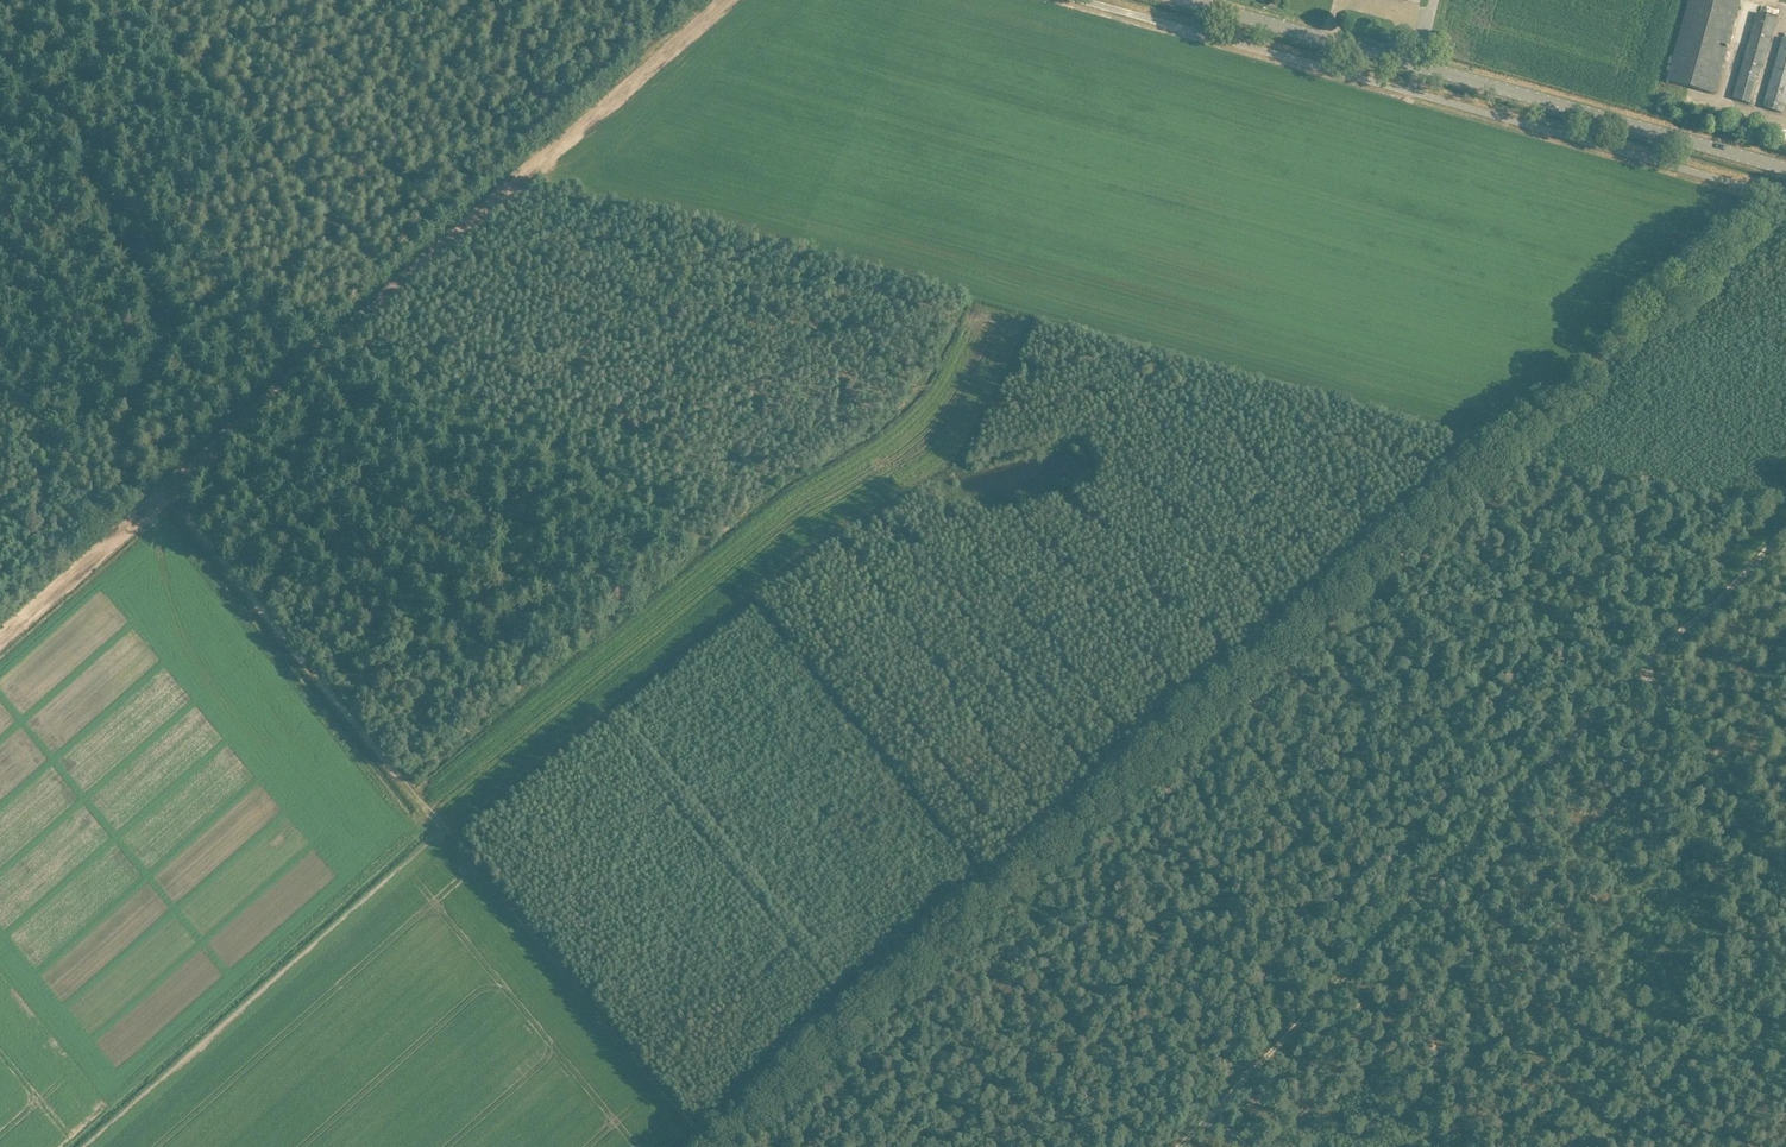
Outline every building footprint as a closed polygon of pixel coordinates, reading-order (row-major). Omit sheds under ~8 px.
[(1718,83),(1741,0),(1690,0),(1667,81),(1715,94),(1718,83)] [(1752,104),(1755,93),(1776,18),(1757,13),(1733,99),(1752,104)] [(1785,102),(1785,101),(1785,39),(1783,38),(1763,108),(1783,113),(1785,102)]
